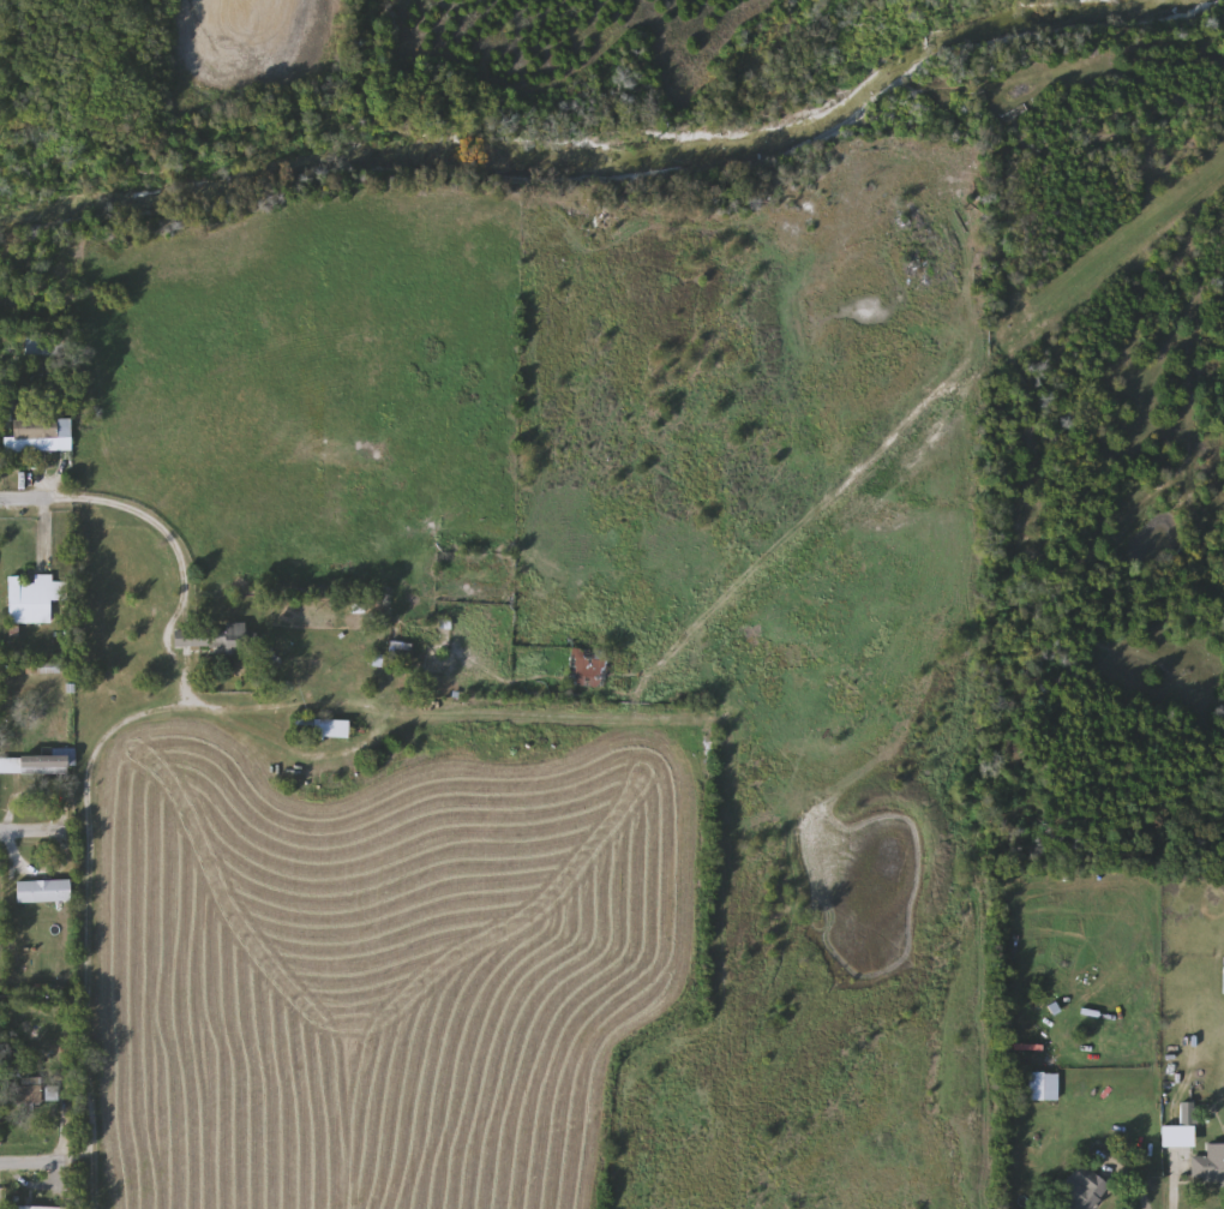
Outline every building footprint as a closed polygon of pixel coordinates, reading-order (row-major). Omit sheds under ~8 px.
[(28,354),(28,333),(58,333),(58,354),(28,354)] [(71,419),(72,451),(5,453),(5,438),(14,438),(14,419),(71,419)] [(68,582),(68,601),(52,601),(52,623),(11,623),(11,576),(22,576),(22,583),(35,583),(35,575),(53,575),(53,582),(68,582)] [(222,656),(222,641),(222,623),(251,623),(251,656),(222,656)] [(410,644),(410,668),(390,668),(390,644),(410,644)] [(605,688),(571,687),(572,650),(606,651),(605,688)] [(347,738),(311,738),(311,720),(347,720),(347,738)] [(71,774),(0,774),(0,756),(71,756),(71,774)] [(24,890),(67,890),(67,899),(24,899),(24,890)] [(1057,1101),(1028,1101),(1028,1073),(1057,1073),(1057,1101)] [(43,1078),(43,1103),(19,1103),(19,1078),(43,1078)] [(1193,1156),(1223,1156),(1223,1189),(1220,1189),(1220,1181),(1193,1181),(1193,1156)] [(1112,1189),(1095,1208),(1067,1208),(1082,1190),(1068,1178),(1080,1163),(1112,1189)]
